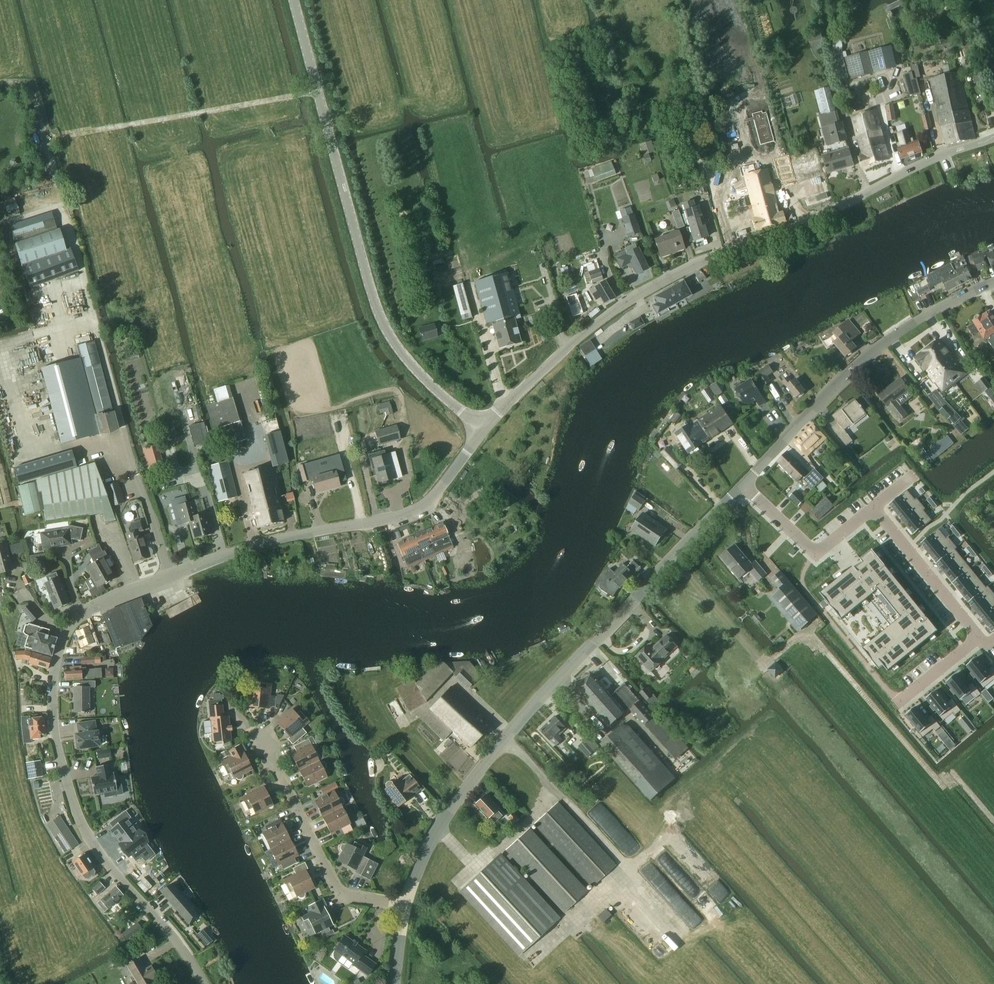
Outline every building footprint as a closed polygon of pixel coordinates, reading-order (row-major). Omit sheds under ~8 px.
[(808,35),(813,52),(825,49),(821,32),(808,35)] [(934,44),(936,52),(951,48),(949,40),(945,41),(944,36),(933,38),(935,44),(934,44)] [(963,41),(954,44),(956,50),(964,48),(963,41)] [(891,46),(868,52),(844,58),(849,80),(874,74),(897,68),(891,46)] [(971,46),(964,48),(967,57),(974,55),(971,46)] [(957,126),(961,142),(975,139),(971,122),(960,72),(951,74),(952,79),(953,79),(960,109),(959,109),(960,111),(953,113),(957,126)] [(913,73),(904,75),(910,98),(921,95),(917,80),(915,81),(913,73)] [(946,145),(961,142),(957,126),(953,113),(960,111),(959,109),(960,109),(953,79),(952,79),(951,74),(931,79),(941,126),(942,126),(946,145)] [(815,91),(821,115),(821,116),(836,112),(836,111),(829,87),(815,91)] [(893,105),(886,106),(889,121),(895,120),(893,105)] [(865,139),(872,164),(890,159),(876,110),(864,113),(871,138),(865,139)] [(821,116),(821,115),(819,115),(826,145),(848,141),(843,122),(840,123),(837,111),(836,111),(836,112),(821,116)] [(753,117),(761,141),(773,137),(765,113),(753,117)] [(871,164),(872,164),(865,139),(871,138),(864,113),(851,118),(861,151),(857,152),(858,157),(861,168),(871,165),(871,164)] [(933,129),(929,113),(921,115),(926,131),(933,129)] [(919,141),(914,142),(910,130),(898,134),(902,147),(898,148),(901,159),(922,152),(919,141)] [(651,140),(639,144),(639,145),(641,151),(641,152),(642,155),(643,155),(648,154),(654,152),(654,150),(651,140)] [(849,148),(823,156),(828,173),(854,166),(849,148)] [(814,163),(811,153),(790,159),(792,169),(814,163)] [(789,159),(779,162),(783,178),(793,175),(789,159)] [(596,181),(616,174),(611,162),(591,169),(596,181)] [(768,168),(743,175),(755,218),(753,219),(756,229),(785,221),(782,212),(779,213),(772,185),(772,182),(768,168)] [(698,207),(695,208),(693,201),(682,204),(684,211),(685,211),(690,226),(702,222),(698,207)] [(684,227),(678,210),(671,213),(677,229),(684,227)] [(622,218),(628,237),(640,233),(634,214),(622,218)] [(707,237),(702,222),(690,226),(694,241),(707,237)] [(15,245),(22,266),(66,249),(59,229),(15,244),(15,245)] [(684,248),(678,232),(654,240),(660,256),(684,248)] [(636,249),(634,244),(624,248),(627,254),(617,259),(621,267),(626,264),(628,269),(631,270),(632,269),(634,274),(636,273),(637,274),(647,269),(638,248),(636,249)] [(30,288),(78,271),(70,248),(66,249),(22,266),(30,288)] [(984,249),(965,257),(967,263),(974,260),(979,270),(988,267),(988,266),(987,267),(983,257),(987,256),(986,255),(984,249)] [(965,257),(952,264),(956,271),(963,284),(972,279),(967,267),(969,266),(967,263),(965,257)] [(938,273),(928,277),(933,287),(943,281),(948,291),(963,284),(956,271),(952,264),(937,271),(938,273)] [(560,269),(562,276),(569,274),(567,270),(571,269),(570,266),(560,269)] [(603,280),(599,268),(588,272),(591,284),(603,280)] [(474,282),(487,327),(493,325),(499,348),(521,342),(514,319),(520,318),(508,273),(474,282)] [(695,277),(698,282),(705,278),(702,273),(695,277)] [(605,281),(590,290),(595,300),(599,297),(603,303),(614,297),(605,281)] [(668,287),(667,287),(679,308),(689,303),(688,303),(680,308),(676,302),(690,295),(689,292),(690,291),(687,285),(685,286),(682,281),(669,289),(668,287)] [(679,308),(667,287),(667,288),(668,289),(655,297),(658,303),(653,306),(659,317),(669,311),(667,308),(676,303),(679,308),(670,313),(670,314),(679,308)] [(922,288),(916,290),(919,296),(925,294),(922,288)] [(576,294),(566,298),(573,317),(583,314),(576,294)] [(993,347),(993,349),(993,317),(991,311),(980,317),(980,316),(978,316),(976,317),(975,319),(976,320),(974,322),(975,323),(968,327),(973,334),(979,330),(985,339),(987,338),(993,347)] [(629,323),(632,328),(633,330),(644,324),(640,317),(629,323)] [(838,339),(834,342),(846,356),(856,347),(851,341),(860,333),(848,319),(832,333),(838,339)] [(433,324),(419,327),(423,340),(437,337),(436,335),(436,333),(433,324)] [(915,358),(938,389),(942,394),(968,373),(951,351),(949,353),(939,339),(915,358)] [(81,358),(96,415),(102,413),(102,414),(114,412),(95,340),(76,345),(80,358),(81,358)] [(580,347),(585,356),(590,364),(600,358),(590,341),(580,347)] [(94,415),(96,415),(81,358),(80,358),(41,368),(61,444),(99,434),(94,415)] [(755,374),(764,387),(771,382),(768,376),(773,372),(768,365),(755,374)] [(786,385),(796,398),(805,391),(796,378),(792,382),(788,377),(783,381),(786,385)] [(977,382),(985,392),(986,394),(989,397),(990,399),(993,395),(993,393),(990,388),(991,387),(985,378),(984,378),(984,377),(977,382)] [(901,378),(886,390),(887,392),(880,397),(888,406),(900,420),(907,414),(896,400),(909,389),(901,378)] [(736,390),(737,391),(737,396),(739,395),(745,404),(755,404),(754,402),(756,401),(760,406),(766,402),(751,379),(744,384),(736,385),(737,389),(736,390)] [(219,401),(229,398),(225,386),(213,390),(217,402),(206,406),(213,429),(227,425),(219,401)] [(701,392),(708,403),(716,398),(709,387),(701,392)] [(832,415),(838,422),(838,423),(832,427),(846,446),(853,441),(844,430),(850,426),(850,427),(867,414),(861,407),(862,406),(861,405),(860,405),(855,399),(845,407),(844,406),(832,415)] [(962,418),(949,405),(947,406),(946,405),(939,411),(948,420),(949,419),(954,425),(962,418)] [(689,425),(701,444),(733,424),(721,406),(698,420),(691,424),(689,425)] [(94,415),(99,434),(119,429),(115,411),(114,412),(102,414),(102,413),(96,415),(94,415)] [(676,412),(670,420),(677,424),(682,416),(676,412)] [(247,438),(242,421),(229,425),(234,443),(247,438)] [(199,423),(188,426),(194,446),(204,443),(199,423)] [(688,452),(701,444),(689,425),(676,433),(688,452)] [(813,425),(795,443),(807,456),(819,445),(826,438),(813,425)] [(375,431),(379,445),(400,439),(396,426),(375,431)] [(280,431),(264,435),(272,467),(289,462),(280,431)] [(888,435),(883,439),(887,444),(892,441),(888,435)] [(927,451),(925,453),(931,462),(938,457),(952,444),(946,436),(932,448),(927,451)] [(205,453),(207,463),(225,459),(222,449),(205,453)] [(17,466),(13,467),(17,483),(21,482),(75,466),(70,450),(17,466)] [(778,461),(798,481),(797,482),(804,488),(808,484),(813,489),(824,478),(815,469),(809,475),(807,472),(807,471),(800,463),(797,460),(796,460),(787,451),(778,461)] [(372,470),(375,469),(379,483),(396,478),(393,465),(397,463),(394,453),(381,456),(379,452),(368,455),(372,470)] [(228,461),(208,466),(218,502),(238,497),(228,461)] [(112,512),(102,483),(95,463),(79,468),(36,480),(36,482),(18,486),(26,515),(43,512),(45,523),(102,514),(102,513),(112,512)] [(306,464),(298,466),(302,482),(310,480),(306,464)] [(284,521),(275,489),(270,467),(244,474),(258,528),(284,521)] [(339,484),(335,469),(333,470),(333,468),(326,469),(327,472),(312,476),(317,492),(325,490),(324,488),(339,484)] [(907,490),(889,505),(890,505),(898,515),(917,499),(917,498),(915,500),(907,490)] [(796,491),(789,498),(798,506),(804,500),(796,491)] [(629,503),(639,510),(646,500),(644,499),(645,498),(637,492),(636,494),(635,493),(629,503)] [(185,497),(170,501),(177,525),(182,524),(190,521),(194,538),(212,533),(206,513),(197,516),(193,501),(186,503),(185,497)] [(819,520),(834,506),(826,497),(811,511),(819,520)] [(917,499),(898,515),(906,524),(925,508),(917,499)] [(925,508),(906,524),(913,534),(914,535),(932,520),(923,510),(925,509),(925,508)] [(643,513),(632,529),(655,545),(666,529),(643,513)] [(140,536),(139,533),(144,531),(141,520),(130,523),(126,529),(128,534),(126,534),(135,561),(147,557),(151,555),(152,554),(152,552),(152,550),(150,549),(149,548),(147,548),(143,535),(140,536)] [(435,526),(425,531),(431,544),(436,555),(453,547),(443,523),(436,527),(435,526)] [(68,525),(67,529),(41,533),(43,549),(71,544),(71,539),(80,541),(83,528),(68,525)] [(939,529),(921,543),(921,544),(929,553),(947,539),(939,529)] [(425,531),(412,536),(422,561),(436,555),(431,544),(425,531)] [(422,561),(412,536),(403,540),(403,541),(397,544),(407,567),(422,561)] [(947,539),(929,553),(937,563),(955,549),(957,547),(949,537),(947,539)] [(13,570),(6,544),(3,545),(2,542),(0,543),(0,574),(13,570)] [(22,542),(9,545),(12,555),(24,552),(22,542)] [(88,552),(93,563),(86,567),(92,577),(109,568),(104,559),(108,557),(104,550),(103,551),(99,545),(88,552)] [(735,545),(724,554),(721,557),(739,578),(749,570),(758,580),(766,574),(755,561),(751,564),(735,545)] [(622,554),(629,560),(634,555),(627,548),(622,554)] [(955,549),(937,563),(945,573),(963,559),(955,549)] [(824,590),(820,593),(842,620),(846,616),(850,613),(862,603),(867,599),(868,598),(891,626),(871,642),(867,645),(862,649),(879,670),(884,666),(888,671),(892,668),(897,664),(908,655),(913,651),(929,638),(934,634),(938,631),(923,612),(919,607),(910,596),(906,591),(893,575),(889,570),(879,558),(876,554),(872,550),(861,559),(863,562),(856,568),(854,566),(843,575),(838,579),(829,586),(824,590)] [(963,559),(945,573),(953,583),(971,568),(963,559)] [(617,590),(620,587),(621,588),(637,571),(630,564),(627,567),(623,564),(615,572),(610,568),(600,584),(600,586),(600,587),(602,590),(613,597),(617,590)] [(85,581),(90,590),(89,590),(92,597),(106,589),(103,585),(115,579),(109,568),(92,577),(85,581)] [(971,568),(953,583),(961,592),(979,578),(971,568)] [(69,603),(59,578),(58,578),(56,572),(46,576),(48,582),(45,583),(55,609),(69,603)] [(772,580),(780,590),(772,596),(800,628),(817,614),(781,572),(772,580)] [(23,577),(26,585),(32,582),(28,574),(23,577)] [(979,578),(961,592),(968,602),(986,588),(979,578)] [(968,602),(977,612),(993,599),(993,593),(988,586),(986,588),(968,602)] [(102,613),(115,648),(121,645),(121,647),(142,639),(152,626),(141,598),(102,613)] [(977,612),(985,622),(993,614),(993,599),(977,612)] [(40,616),(29,604),(22,611),(33,622),(40,616)] [(752,617),(758,624),(763,620),(757,613),(752,617)] [(985,622),(993,632),(992,632),(993,632),(993,631),(993,614),(985,622)] [(25,647),(32,649),(31,651),(52,656),(57,639),(48,636),(50,629),(42,627),(42,628),(29,624),(28,625),(25,625),(23,632),(26,635),(28,635),(25,647)] [(95,646),(94,643),(89,627),(77,631),(82,647),(88,645),(89,648),(95,646)] [(108,633),(102,635),(105,645),(111,643),(108,633)] [(663,660),(677,647),(666,635),(652,648),(649,645),(637,656),(644,663),(642,666),(641,669),(645,673),(649,674),(651,671),(663,660)] [(51,658),(32,652),(32,653),(26,651),(16,652),(16,659),(25,659),(30,660),(29,663),(48,669),(51,658)] [(966,666),(967,666),(984,687),(993,680),(993,669),(993,667),(988,671),(977,658),(977,657),(966,666)] [(419,689),(401,698),(409,711),(426,702),(426,700),(451,673),(456,678),(463,670),(475,682),(481,675),(470,661),(445,662),(443,660),(434,661),(415,683),(419,689)] [(101,668),(99,668),(94,668),(94,669),(81,670),(81,666),(71,667),(72,670),(64,670),(65,680),(82,679),(102,678),(101,668)] [(463,670),(456,678),(468,689),(470,687),(475,682),(463,670)] [(644,726),(645,726),(654,716),(640,700),(641,700),(625,682),(611,695),(593,674),(584,682),(595,695),(598,693),(604,700),(606,699),(610,704),(609,705),(620,717),(626,712),(629,709),(644,726)] [(957,674),(946,682),(946,683),(947,682),(961,700),(971,692),(974,696),(976,699),(981,694),(979,691),(975,686),(972,683),(967,687),(957,674)] [(81,681),(81,687),(74,687),(74,712),(90,712),(89,687),(95,687),(96,681),(81,681)] [(609,727),(620,717),(609,705),(610,704),(606,699),(604,700),(598,693),(595,695),(584,682),(575,689),(609,727)] [(257,688),(250,687),(248,706),(269,708),(271,684),(267,684),(257,683),(257,688)] [(430,708),(453,731),(471,747),(491,725),(450,686),(430,708)] [(639,693),(646,701),(653,696),(646,688),(639,693)] [(986,689),(981,693),(989,703),(993,699),(986,689)] [(937,690),(926,699),(927,699),(944,720),(953,712),(955,715),(961,710),(952,700),(947,704),(937,691),(937,690)] [(276,695),(275,705),(279,705),(284,695),(276,695)] [(213,734),(211,734),(212,745),(213,745),(223,744),(223,741),(231,741),(230,731),(232,731),(232,726),(230,726),(229,716),(224,717),(223,705),(208,706),(210,719),(211,719),(213,734)] [(916,706),(906,715),(924,736),(933,729),(935,731),(941,727),(932,716),(927,720),(916,707),(917,707),(916,706)] [(443,741),(453,731),(430,708),(420,718),(443,741)] [(296,714),(292,709),(277,722),(290,737),(288,738),(293,744),(306,733),(302,727),(309,721),(306,718),(300,711),(296,714)] [(654,716),(645,726),(676,760),(689,748),(657,713),(654,716)] [(25,729),(30,729),(31,738),(40,737),(40,735),(46,734),(45,719),(30,720),(30,716),(21,716),(21,724),(24,724),(25,729)] [(563,740),(557,734),(565,726),(555,716),(541,730),(550,740),(556,746),(563,740)] [(970,721),(965,716),(959,720),(964,726),(970,721)] [(76,735),(79,749),(100,745),(99,743),(101,742),(100,734),(98,735),(98,732),(97,732),(95,721),(78,724),(80,734),(76,735)] [(601,745),(636,785),(651,802),(677,779),(630,726),(624,725),(601,745)] [(949,737),(944,731),(939,736),(944,741),(949,737)] [(587,757),(588,756),(596,750),(594,748),(598,745),(591,738),(588,741),(586,738),(578,747),(587,757)] [(296,752),(291,754),(299,770),(319,761),(311,744),(308,746),(305,740),(294,746),(296,752)] [(246,750),(243,744),(228,751),(231,757),(221,762),(223,766),(227,775),(232,772),(235,778),(236,777),(237,779),(239,779),(240,779),(242,779),(243,777),(243,776),(243,774),(252,769),(244,751),(246,750)] [(94,751),(96,761),(115,758),(114,748),(94,751)] [(31,778),(43,776),(40,761),(28,763),(31,778)] [(319,762),(319,761),(299,770),(307,786),(327,777),(323,770),(325,768),(326,767),(326,766),(325,764),(324,762),(322,762),(319,762)] [(105,797),(123,793),(120,780),(116,781),(114,773),(112,773),(111,764),(96,766),(98,776),(91,777),(94,794),(104,792),(105,797)] [(410,774),(401,780),(400,779),(394,783),(391,781),(389,781),(387,781),(386,782),(385,784),(385,786),(386,788),(385,789),(397,806),(421,789),(410,774)] [(335,782),(321,789),(323,795),(338,787),(335,782)] [(248,810),(253,808),(256,814),(273,805),(264,787),(242,797),(248,810)] [(323,817),(342,807),(341,805),(343,804),(344,803),(344,800),(342,798),(341,798),(340,797),(337,798),(334,791),(315,801),(323,817)] [(502,816),(496,810),(497,809),(484,795),(475,804),(488,818),(489,817),(494,823),(502,816)] [(558,801),(534,824),(592,887),(616,864),(558,801)] [(350,823),(342,807),(323,817),(330,833),(350,823)] [(116,828),(110,833),(118,842),(129,834),(134,830),(127,821),(135,815),(128,809),(112,821),(116,828)] [(514,824),(519,819),(513,812),(507,817),(514,824)] [(60,815),(58,816),(46,825),(66,854),(79,845),(60,815)] [(267,830),(263,833),(271,849),(290,839),(286,830),(288,829),(284,822),(282,823),(280,819),(265,826),(267,830)] [(509,854),(506,856),(509,860),(512,857),(563,913),(588,891),(550,849),(548,847),(530,827),(505,850),(509,854)] [(135,832),(119,843),(124,847),(121,849),(128,858),(149,843),(147,836),(139,832),(136,836),(135,832)] [(271,849),(265,852),(273,868),(281,864),(283,869),(297,863),(294,857),(298,855),(290,839),(271,849)] [(361,875),(369,859),(363,856),(367,848),(363,846),(354,842),(352,846),(346,843),(346,844),(344,844),(342,844),(341,845),(340,847),(340,848),(341,850),(342,851),(337,861),(355,869),(354,872),(361,875)] [(84,853),(72,861),(82,876),(83,876),(85,879),(89,880),(95,876),(96,872),(94,869),(95,868),(84,853)] [(501,853),(460,891),(458,892),(518,956),(519,955),(560,917),(508,861),(505,857),(501,853)] [(295,874),(283,880),(285,884),(289,893),(294,890),(297,896),(298,896),(299,897),(300,898),(302,898),(303,897),(304,896),(305,895),(305,894),(305,892),(314,887),(305,870),(308,869),(305,862),(297,866),(293,868),(295,874)] [(92,889),(97,895),(98,895),(105,888),(99,881),(92,889)] [(160,890),(159,890),(189,925),(188,923),(194,909),(195,911),(196,910),(173,884),(172,884),(162,893),(160,890)] [(115,886),(102,899),(100,900),(97,903),(105,912),(123,894),(115,886)] [(440,911),(447,904),(438,894),(430,901),(440,911)] [(314,910),(302,917),(304,921),(308,929),(312,927),(315,933),(316,933),(320,931),(324,938),(334,933),(332,930),(330,931),(328,927),(330,926),(333,924),(324,907),(327,905),(323,899),(311,905),(314,910)] [(134,920),(125,930),(129,933),(138,923),(134,920)] [(334,950),(335,950),(353,964),(353,965),(368,975),(376,964),(362,954),(365,950),(344,935),(334,950)] [(145,969),(139,958),(127,965),(138,983),(149,983),(152,982),(151,980),(157,976),(151,966),(145,969)]
